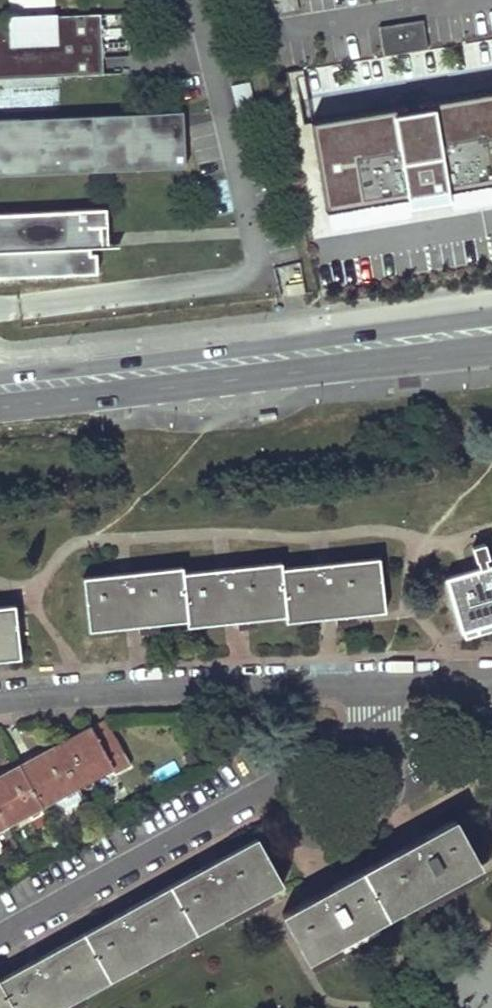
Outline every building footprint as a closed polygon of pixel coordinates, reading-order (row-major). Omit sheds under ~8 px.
[(102,58),(130,57),(128,13),(100,14),(102,58)] [(95,74),(94,58),(102,58),(100,14),(54,16),(55,42),(11,44),(10,18),(0,18),(0,79),(95,74)] [(54,16),(10,18),(11,44),(55,42),(54,16)] [(382,55),(427,48),(422,19),(378,26),(382,55)] [(102,74),(102,58),(94,58),(95,74),(102,74)] [(287,77),(296,104),(310,100),(301,72),(287,77)] [(314,107),(335,226),(433,209),(491,198),(491,76),(314,107)] [(248,81),(230,85),(239,122),(257,117),(248,81)] [(183,133),(182,111),(172,112),(173,133),(183,133)] [(173,164),(173,168),(185,168),(183,133),(173,133),(172,112),(0,116),(0,172),(173,164)] [(173,164),(0,172),(0,175),(173,168),(173,164)] [(72,269),(71,248),(89,248),(102,247),(101,226),(106,226),(106,209),(0,213),(0,272),(72,269)] [(95,253),(90,254),(89,248),(71,248),(72,269),(0,272),(0,278),(96,273),(95,253)] [(305,292),(303,281),(284,284),(286,295),(305,292)] [(471,545),(477,563),(491,558),(487,540),(471,545)] [(181,567),(82,580),(87,632),(136,627),(185,621),(186,628),(235,622),(284,617),(284,623),(334,617),(384,612),(378,559),(279,570),(278,564),(181,574),(181,567)] [(445,580),(460,632),(491,622),(491,565),(445,580)] [(19,661),(13,607),(0,608),(0,663),(19,661)] [(53,745),(76,788),(111,769),(113,773),(129,765),(104,719),(53,745)] [(18,764),(41,807),(76,788),(53,745),(18,764)] [(5,825),(41,807),(18,764),(0,774),(0,815),(5,825)] [(454,820),(280,914),(306,961),(480,867),(454,820)] [(281,885),(255,838),(0,978),(0,1007),(58,1007),(281,885)]
